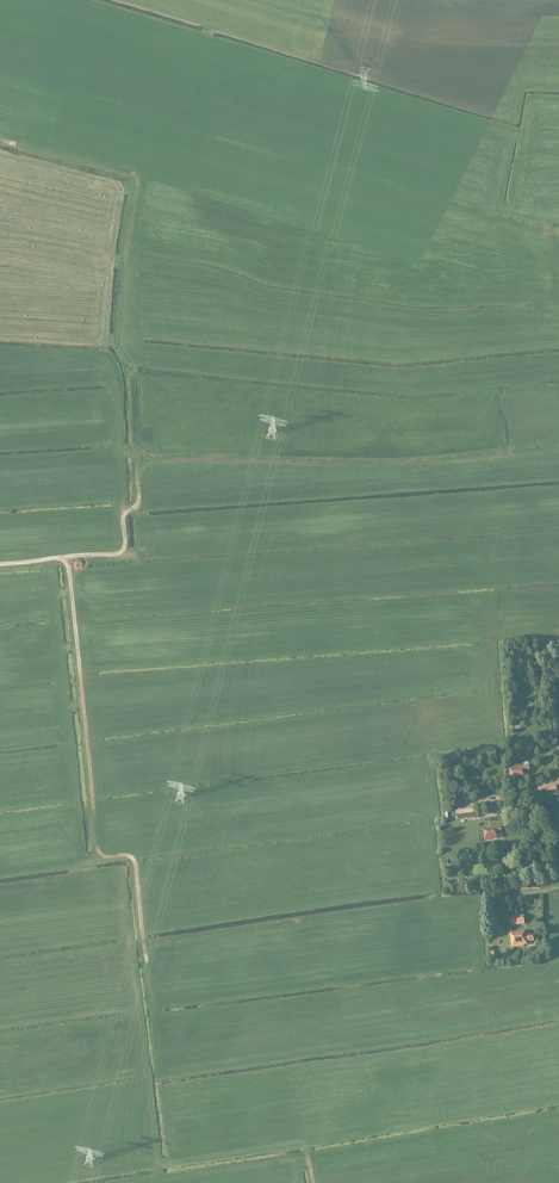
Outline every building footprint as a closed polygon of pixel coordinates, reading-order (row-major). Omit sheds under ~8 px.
[(524,766),(516,767),(508,768),(509,780),(523,778),(523,773),(529,772),(529,767),(524,767),(524,766)] [(538,797),(557,795),(556,785),(537,788),(538,797)] [(455,811),(457,821),(474,818),(473,808),(455,811)] [(453,821),(452,810),(444,811),(445,821),(453,821)] [(483,830),(484,840),(496,838),(496,839),(497,839),(496,834),(502,833),(501,827),(491,829),(491,828),(483,830)] [(523,915),(511,917),(512,926),(524,924),(523,915)] [(526,942),(533,941),(532,935),(526,936),(525,931),(510,933),(512,948),(523,946),(523,945),(527,944),(526,942)]
